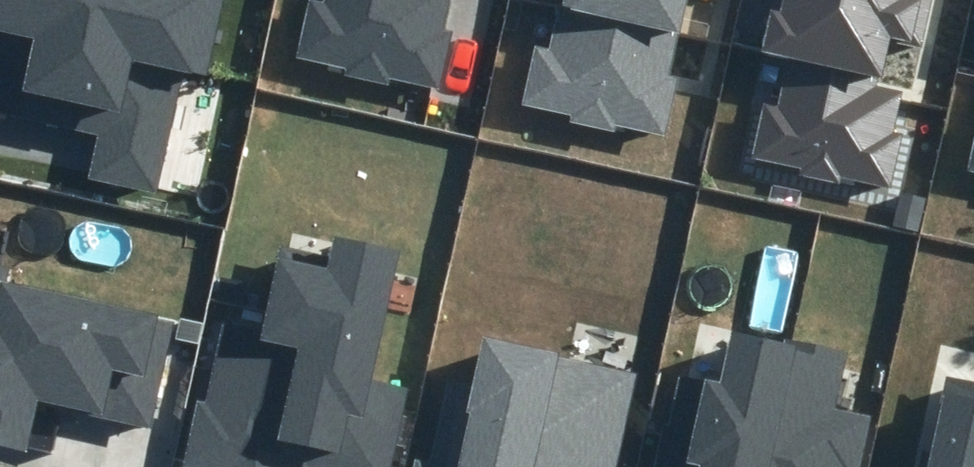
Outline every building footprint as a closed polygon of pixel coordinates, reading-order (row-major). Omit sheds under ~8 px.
[(156,193),(183,70),(208,75),(225,0),(0,0),(0,113),(97,133),(88,179),(156,193)] [(294,57),(345,68),(344,75),(389,85),(390,78),(438,88),(450,33),(442,31),(449,0),(307,0),(294,57)] [(678,34),(685,0),(559,0),(557,7),(678,34)] [(871,76),(880,78),(889,37),(921,44),(931,0),(782,0),(779,11),(771,9),(762,52),(790,58),(871,76)] [(678,34),(557,7),(548,48),(534,45),(521,106),(571,117),(570,125),(615,135),(616,128),(664,138),(676,82),(668,81),(678,34)] [(871,76),(790,58),(779,106),(766,103),(754,158),(804,169),(802,177),(848,187),(850,180),(891,189),(904,134),(893,131),(902,93),(869,85),(871,76)] [(409,388),(371,379),(400,250),(334,236),(330,256),(279,244),(260,330),(223,322),(205,402),(198,400),(183,466),(187,466),(392,466),(409,388)] [(148,425),(173,321),(6,282),(10,267),(0,265),(0,443),(24,448),(36,399),(148,425)] [(730,329),(718,380),(675,370),(653,466),(859,466),(870,418),(836,410),(849,350),(782,335),(781,341),(730,329)] [(634,375),(557,358),(558,353),(484,337),(473,385),(447,379),(428,459),(413,456),(411,466),(613,466),(634,375)] [(947,379),(927,466),(973,466),(973,385),(947,379)]
